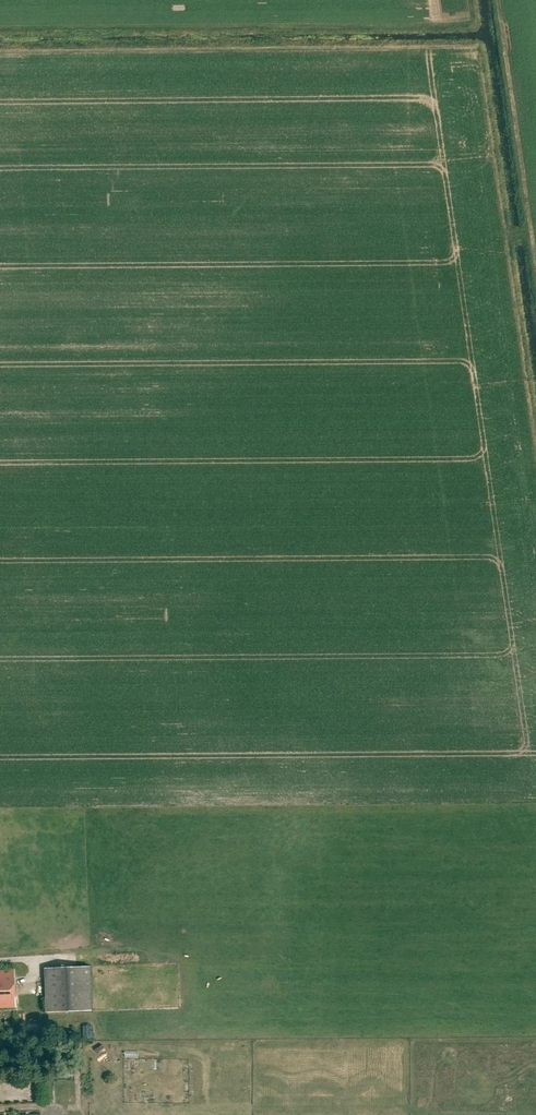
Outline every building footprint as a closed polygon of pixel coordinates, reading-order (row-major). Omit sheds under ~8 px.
[(91,967),(46,969),(48,1012),(93,1011),(91,967)] [(15,1008),(14,969),(0,970),(0,1009),(15,1008)]
